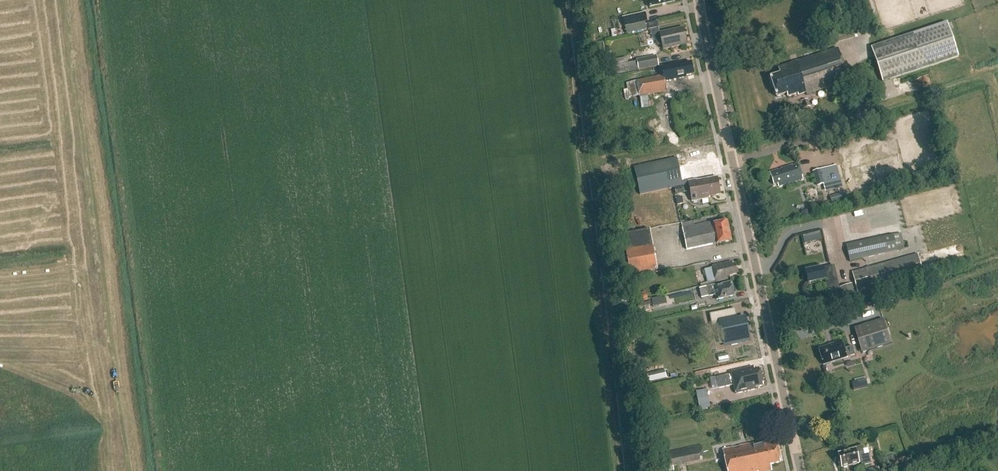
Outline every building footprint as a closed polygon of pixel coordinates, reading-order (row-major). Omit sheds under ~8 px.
[(645,12),(622,18),(624,27),(625,27),(627,35),(647,30),(645,22),(647,22),(645,12)] [(884,44),(872,48),(883,83),(940,64),(960,58),(948,23),(884,44)] [(658,47),(662,46),(663,50),(687,45),(684,28),(660,33),(661,39),(656,40),(658,47)] [(604,45),(594,46),(595,54),(604,53),(604,45)] [(848,81),(838,49),(780,68),(778,68),(780,75),(770,78),(777,98),(787,95),(788,98),(798,94),(798,96),(806,93),(806,95),(848,81)] [(636,60),(639,70),(659,66),(657,56),(636,60)] [(637,62),(613,67),(615,77),(639,72),(637,62)] [(669,67),(669,68),(661,70),(662,77),(663,76),(663,78),(671,76),(672,80),(685,77),(685,76),(693,74),(691,63),(683,65),(682,64),(669,67)] [(663,76),(662,77),(636,82),(639,97),(666,91),(663,78),(663,76)] [(806,100),(802,102),(804,108),(804,109),(810,107),(808,100),(806,100)] [(708,197),(720,195),(716,178),(699,181),(700,182),(696,183),(695,181),(687,182),(688,182),(682,183),(677,158),(634,166),(639,193),(682,186),(683,192),(689,191),(691,202),(709,199),(708,197)] [(803,180),(798,164),(781,169),(782,171),(778,172),(778,170),(770,173),(774,186),(778,185),(779,187),(803,180)] [(835,166),(813,172),(817,187),(823,185),(825,193),(841,188),(839,181),(835,166)] [(830,197),(832,206),(844,203),(842,194),(830,197)] [(811,209),(801,212),(804,220),(813,217),(811,209)] [(717,245),(731,242),(727,222),(713,225),(712,222),(682,229),(687,250),(714,244),(714,245),(717,245)] [(629,275),(657,270),(650,230),(624,235),(626,251),(625,252),(629,275)] [(820,232),(811,234),(813,242),(822,240),(820,232)] [(902,235),(847,246),(850,263),(897,253),(897,248),(904,246),(902,235)] [(856,293),(924,274),(918,254),(851,273),(856,293)] [(732,265),(732,262),(712,267),(716,283),(730,279),(729,276),(738,274),(736,264),(732,265)] [(839,290),(834,266),(833,266),(823,268),(816,269),(813,270),(806,272),(809,284),(810,284),(815,283),(825,280),(826,283),(828,282),(830,292),(839,290)] [(733,295),(735,294),(735,291),(732,290),(731,283),(730,283),(730,284),(722,285),(722,286),(720,287),(719,285),(714,287),(714,286),(707,287),(700,289),(702,299),(716,295),(717,301),(733,297),(734,297),(733,295)] [(843,302),(854,298),(850,284),(839,287),(843,302)] [(646,293),(633,295),(635,303),(647,300),(646,293)] [(658,298),(652,299),(653,307),(660,306),(658,298)] [(841,299),(833,301),(835,309),(843,308),(841,299)] [(746,340),(749,339),(745,319),(737,320),(734,307),(712,311),(714,323),(721,322),(725,344),(732,342),(733,345),(741,343),(747,342),(746,340)] [(861,353),(891,344),(884,320),(854,329),(861,353)] [(832,363),(855,355),(852,346),(844,349),(841,341),(833,343),(834,345),(818,349),(823,365),(825,365),(827,366),(831,364),(832,363)] [(755,370),(754,368),(731,373),(732,374),(716,378),(718,389),(734,386),(736,394),(755,390),(755,388),(763,386),(760,369),(755,370)] [(657,373),(658,380),(667,378),(665,371),(657,373)] [(866,378),(854,380),(855,382),(852,382),(854,391),(860,390),(859,388),(868,386),(866,378)] [(709,387),(699,390),(703,408),(714,405),(709,387)] [(647,405),(648,418),(656,417),(654,404),(647,405)] [(723,451),(727,470),(771,470),(770,465),(780,463),(776,444),(766,447),(765,443),(754,446),(753,444),(723,451)] [(662,469),(704,459),(701,444),(658,454),(662,469)] [(864,456),(862,448),(855,450),(849,451),(849,452),(839,455),(840,462),(840,463),(840,465),(841,466),(842,468),(851,466),(853,467),(856,466),(857,464),(859,464),(859,463),(861,462),(862,467),(871,464),(869,455),(864,456)] [(888,458),(887,458),(889,465),(896,463),(898,463),(896,456),(892,457),(888,458)]
